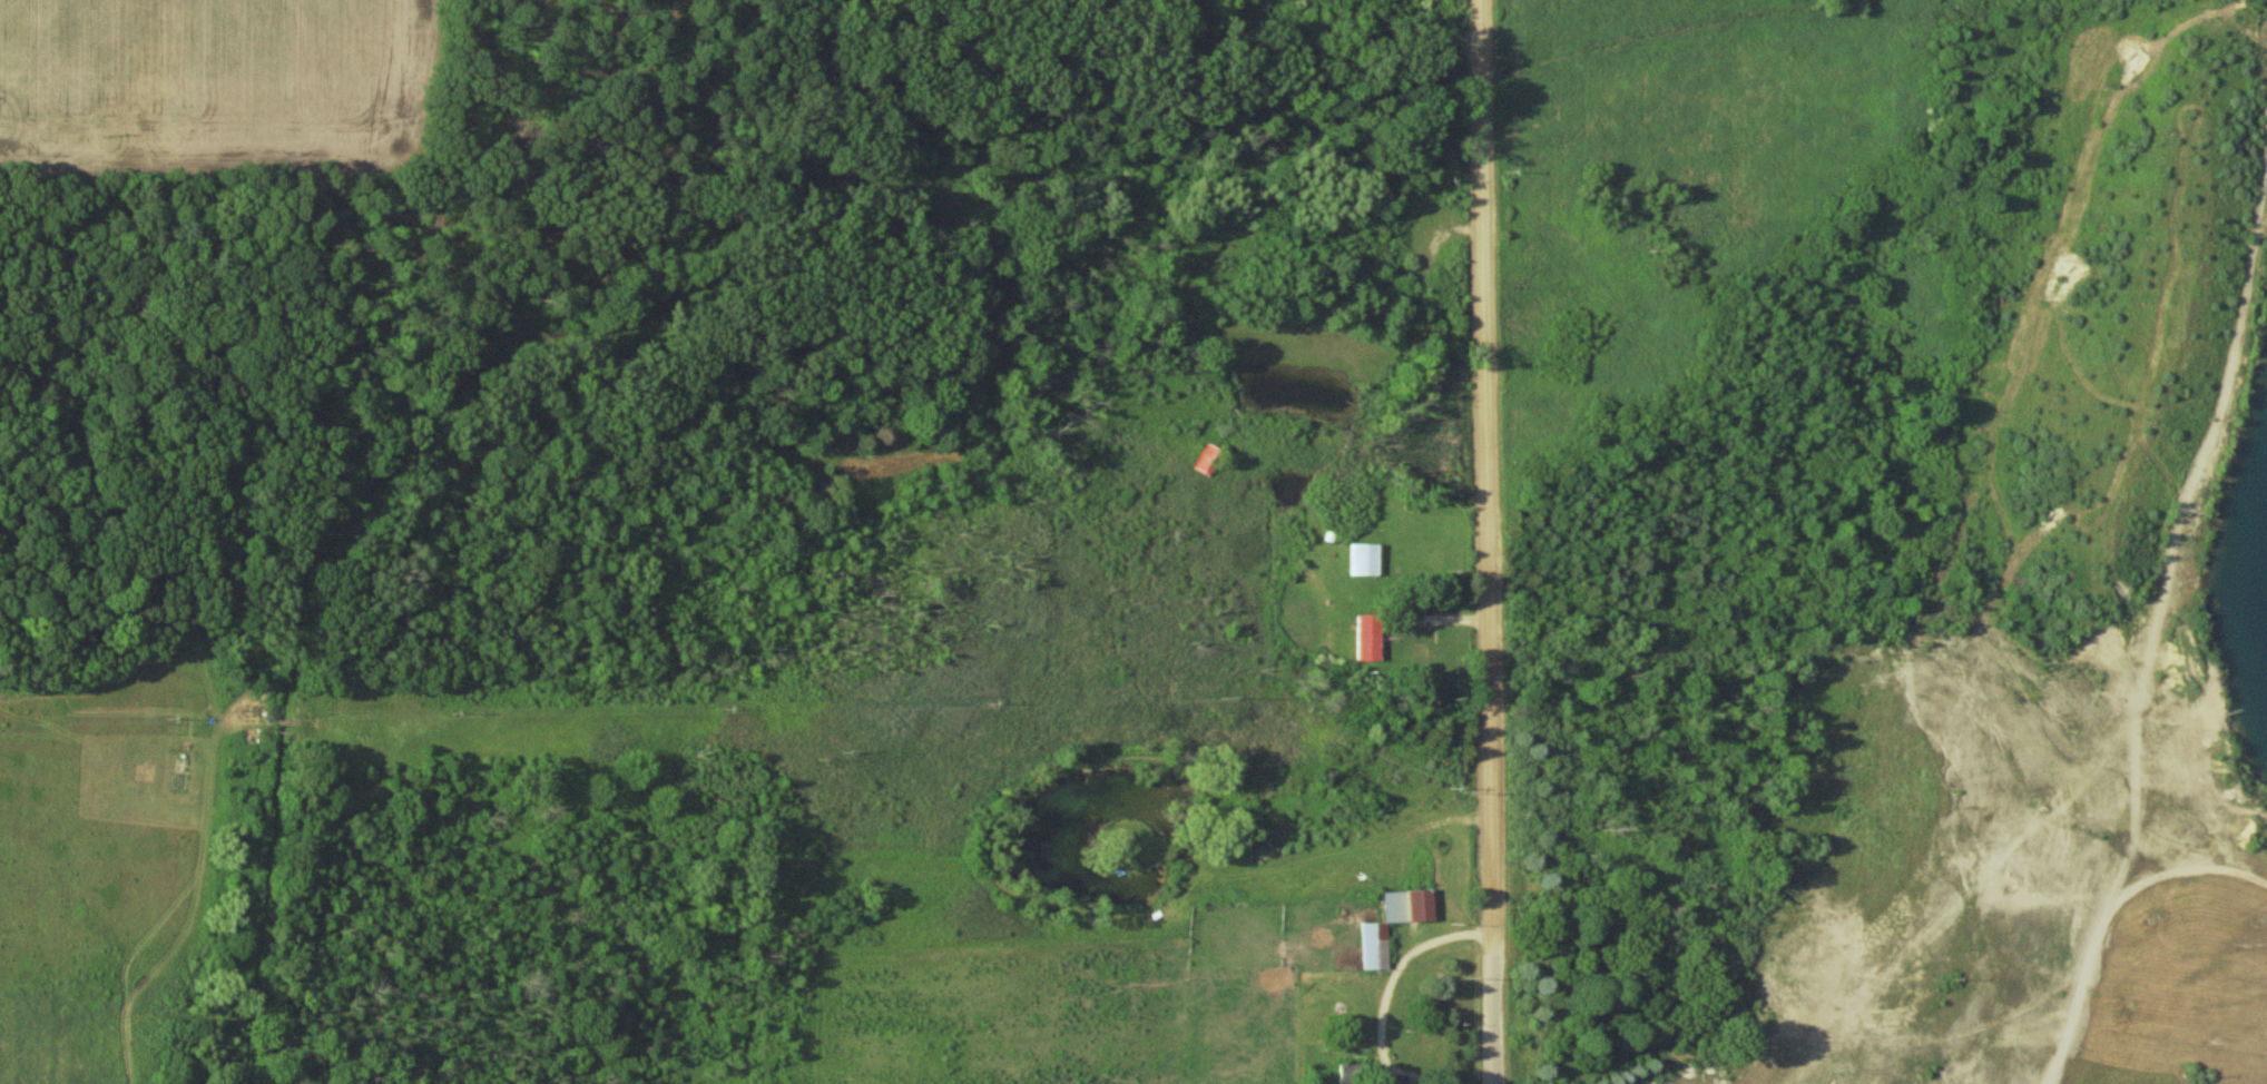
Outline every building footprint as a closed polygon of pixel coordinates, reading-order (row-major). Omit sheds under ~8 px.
[(1211,476),(1222,451),(1206,444),(1195,470),(1211,476)] [(1351,575),(1379,575),(1378,544),(1351,544),(1351,575)] [(1356,616),(1357,661),(1380,660),(1379,615),(1356,616)] [(1388,969),(1386,923),(1432,921),(1431,891),(1382,893),(1383,923),(1362,924),(1364,971),(1388,969)]
